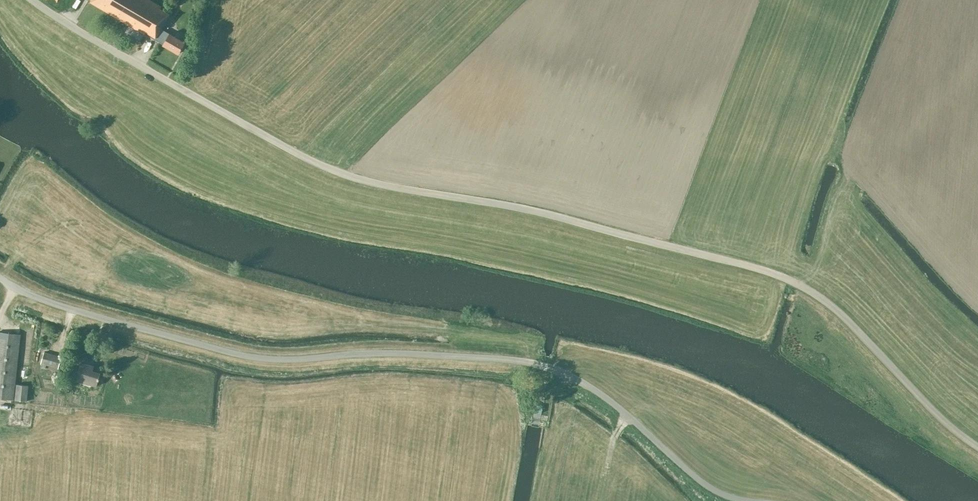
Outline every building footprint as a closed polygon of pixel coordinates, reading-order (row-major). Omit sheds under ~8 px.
[(164,11),(158,8),(160,5),(151,0),(91,0),(90,2),(145,34),(146,32),(148,33),(164,11)] [(169,14),(164,11),(148,33),(164,42),(163,45),(178,54),(185,42),(161,28),(169,14)] [(0,332),(0,398),(11,400),(19,334),(0,332)] [(44,352),(40,364),(58,369),(62,356),(44,352)] [(81,362),(75,380),(96,386),(100,373),(92,370),(93,366),(81,362)] [(28,386),(17,384),(15,400),(26,401),(28,386)] [(22,413),(22,404),(14,403),(13,412),(22,413)] [(543,406),(535,404),(534,412),(541,413),(543,406)]
